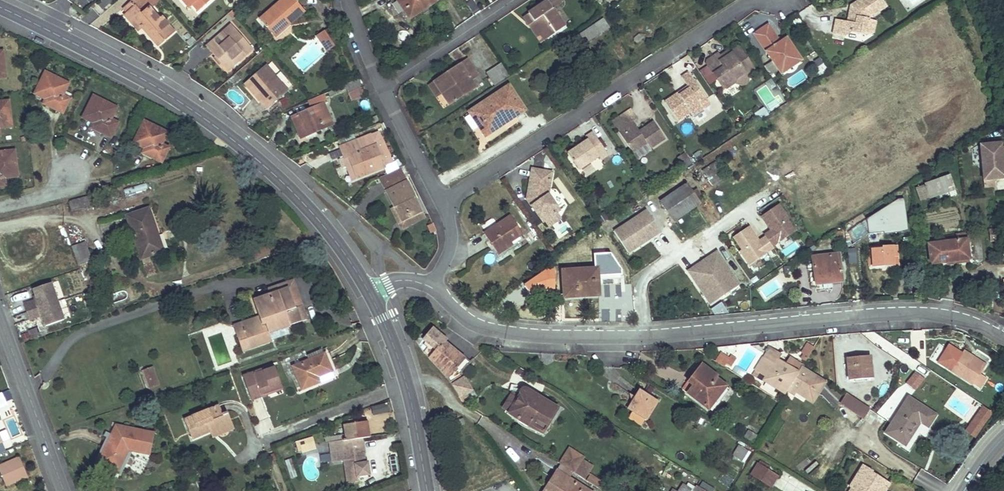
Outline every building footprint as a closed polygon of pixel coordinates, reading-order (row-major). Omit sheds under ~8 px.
[(132,1),(135,5),(127,11),(124,14),(139,30),(146,24),(150,29),(147,31),(158,45),(175,30),(163,17),(160,19),(150,7),(153,6),(148,0),(133,0),(132,1)] [(260,18),(273,33),(288,20),(291,24),(305,11),(296,0),(281,0),(260,18)] [(410,18),(436,0),(398,0),(410,18)] [(524,16),(530,25),(535,22),(546,39),(565,27),(554,9),(563,3),(561,0),(549,0),(524,16)] [(834,20),(832,34),(866,38),(868,18),(886,9),(882,0),(855,0),(849,3),(847,21),(834,20)] [(132,1),(124,8),(127,11),(135,5),(132,1)] [(190,20),(197,13),(191,7),(184,13),(190,20)] [(288,20),(273,33),(276,37),(291,24),(288,20)] [(871,20),(867,32),(873,34),(876,21),(871,20)] [(535,22),(530,25),(541,42),(546,39),(535,22)] [(802,63),(786,37),(780,41),(768,23),(751,34),(779,77),(802,63)] [(232,24),(220,34),(226,42),(213,53),(224,65),(241,51),(245,55),(253,48),(232,24)] [(595,24),(573,39),(578,48),(601,33),(595,24)] [(326,52),(334,46),(323,30),(314,37),(326,52)] [(220,34),(206,46),(213,53),(226,42),(220,34)] [(708,61),(707,64),(723,89),(727,90),(735,84),(735,79),(745,73),(748,74),(754,70),(740,49),(737,49),(731,53),(732,55),(723,61),(720,57),(718,54),(708,61)] [(241,51),(224,65),(228,70),(245,55),(241,51)] [(727,52),(720,57),(723,61),(732,55),(731,53),(727,52)] [(468,59),(435,81),(442,92),(450,104),(476,87),(471,80),(479,75),(468,59)] [(267,65),(249,81),(264,98),(261,101),(267,107),(288,89),(267,65)] [(69,84),(46,72),(35,93),(55,102),(52,108),(62,113),(70,99),(63,95),(69,84)] [(748,74),(745,73),(735,79),(735,84),(742,86),(748,82),(748,74)] [(678,94),(666,102),(678,121),(690,113),(692,117),(704,109),(700,103),(706,99),(689,74),(682,78),(688,87),(690,89),(680,96),(678,94)] [(358,79),(345,85),(348,94),(362,88),(358,79)] [(249,81),(246,84),(261,101),(264,98),(249,81)] [(435,81),(430,85),(437,96),(442,92),(435,81)] [(509,86),(470,112),(475,120),(481,129),(485,136),(525,109),(509,86)] [(690,89),(688,87),(678,94),(680,96),(690,89)] [(362,88),(348,94),(351,101),(365,96),(362,88)] [(310,100),(308,101),(311,108),(293,117),(301,136),(315,129),(317,132),(333,126),(324,103),(327,102),(324,94),(310,100)] [(117,108),(93,96),(83,116),(105,127),(102,132),(111,137),(118,123),(111,119),(117,108)] [(700,103),(704,109),(710,105),(706,99),(700,103)] [(0,102),(0,128),(12,127),(9,101),(0,102)] [(637,118),(631,110),(618,118),(624,126),(632,121),(637,118)] [(624,126),(618,118),(612,123),(617,131),(632,153),(647,143),(650,149),(664,139),(654,122),(642,130),(644,132),(641,135),(639,132),(632,121),(624,126)] [(168,133),(145,122),(134,142),(155,153),(153,157),(162,162),(169,148),(163,144),(168,133)] [(315,129),(301,136),(302,139),(317,132),(315,129)] [(588,140),(592,145),(598,141),(593,132),(586,136),(588,140)] [(372,134),(340,146),(345,159),(349,157),(357,178),(384,168),(372,134)] [(592,145),(588,140),(579,146),(580,148),(578,150),(577,148),(568,154),(579,170),(599,157),(602,160),(608,155),(603,147),(598,141),(592,145)] [(981,145),(984,180),(984,187),(995,186),(995,179),(1003,179),(1003,158),(1003,143),(981,145)] [(0,153),(0,187),(5,186),(5,177),(17,176),(15,151),(0,153)] [(349,157),(345,159),(353,179),(357,178),(349,157)] [(400,168),(380,178),(383,185),(394,208),(396,207),(403,220),(410,217),(412,220),(424,214),(400,168)] [(528,168),(525,201),(541,226),(550,227),(560,221),(561,213),(550,196),(553,171),(528,168)] [(950,174),(943,177),(948,190),(949,190),(955,188),(950,174)] [(941,180),(926,184),(929,192),(943,187),(941,180)] [(687,184),(661,201),(675,221),(701,204),(687,184)] [(101,193),(70,202),(73,214),(104,206),(101,193)] [(758,239),(749,226),(730,238),(747,265),(798,233),(779,204),(759,216),(769,231),(758,239)] [(394,208),(393,209),(402,229),(425,217),(424,214),(412,220),(410,217),(403,220),(396,207),(394,208)] [(627,256),(661,234),(645,209),(611,232),(627,256)] [(511,216),(485,234),(498,254),(508,247),(506,244),(510,241),(523,232),(511,216)] [(904,216),(893,216),(895,233),(905,233),(904,216)] [(158,235),(155,236),(160,253),(164,251),(158,235)] [(954,240),(928,244),(930,264),(959,260),(959,256),(971,255),(969,239),(964,239),(954,240)] [(87,242),(72,247),(79,266),(85,263),(83,259),(91,256),(87,242)] [(872,250),(869,252),(869,258),(872,257),(873,266),(890,265),(890,256),(893,256),(892,246),(884,247),(883,250),(872,250)] [(709,307),(740,286),(717,250),(685,271),(709,307)] [(839,254),(813,257),(816,281),(830,280),(831,283),(842,281),(839,254)] [(597,269),(563,271),(563,283),(566,282),(567,297),(599,295),(597,269)] [(81,272),(69,275),(75,294),(86,291),(81,272)] [(294,281),(269,290),(271,295),(273,298),(279,296),(278,292),(289,289),(296,308),(302,306),(294,281)] [(51,283),(33,289),(37,300),(24,304),(29,320),(42,316),(46,326),(64,320),(51,283)] [(271,295),(254,301),(260,318),(262,325),(237,335),(243,351),(273,341),(270,334),(282,330),(307,321),(302,306),(296,308),(289,289),(278,292),(279,296),(273,298),(271,295)] [(713,315),(725,312),(723,303),(711,306),(713,315)] [(260,318),(235,327),(237,335),(262,325),(260,318)] [(430,345),(424,351),(449,378),(455,369),(464,359),(445,342),(447,340),(434,329),(425,339),(430,345)] [(273,341),(284,337),(282,330),(270,334),(273,341)] [(981,374),(986,366),(941,339),(929,360),(980,391),(988,378),(981,374)] [(811,346),(805,355),(809,357),(815,349),(811,346)] [(770,348),(764,358),(774,364),(778,359),(780,355),(770,348)] [(325,354),(295,367),(304,389),(320,382),(318,377),(332,371),(325,354)] [(731,356),(726,363),(731,367),(736,359),(731,356)] [(870,356),(848,358),(849,369),(847,369),(848,379),(850,379),(850,380),(872,379),(870,356)] [(764,358),(756,370),(766,377),(765,380),(778,389),(780,386),(788,391),(789,388),(799,372),(786,364),(778,359),(774,364),(764,358)] [(790,358),(786,364),(799,372),(802,369),(803,367),(790,358)] [(464,359),(455,369),(461,374),(470,363),(464,359)] [(256,375),(276,368),(275,366),(255,373),(256,375)] [(153,367),(137,372),(143,391),(160,386),(153,367)] [(702,367),(695,376),(698,378),(693,385),(688,382),(683,389),(709,410),(727,386),(702,367)] [(255,373),(244,376),(252,400),(268,395),(268,393),(283,388),(276,368),(256,375),(255,373)] [(799,372),(789,388),(796,393),(812,403),(825,384),(802,369),(799,372)] [(915,372),(906,383),(915,391),(925,379),(915,372)] [(694,375),(688,382),(693,385),(698,378),(695,376),(694,375)] [(460,377),(452,382),(458,392),(466,387),(460,377)] [(727,386),(709,410),(712,412),(731,389),(727,386)] [(780,386),(778,389),(785,394),(787,391),(788,391),(780,386)] [(638,390),(627,408),(633,411),(645,419),(647,421),(659,402),(638,390)] [(543,435),(560,409),(541,398),(538,403),(521,392),(518,397),(511,393),(501,407),(508,411),(507,414),(510,416),(511,415),(543,435)] [(846,394),(841,402),(865,418),(871,410),(846,394)] [(908,397),(892,423),(912,436),(917,430),(912,427),(917,419),(921,422),(929,426),(936,415),(908,397)] [(219,405),(184,419),(192,439),(211,432),(210,430),(215,428),(217,430),(228,426),(223,413),(219,405)] [(977,438),(993,412),(981,405),(965,431),(977,438)] [(228,411),(223,413),(228,426),(217,430),(215,428),(210,430),(211,432),(213,438),(235,429),(228,411)] [(645,419),(633,411),(629,418),(641,425),(645,419)] [(464,418),(454,422),(456,428),(466,424),(464,418)] [(917,419),(912,427),(917,430),(921,422),(917,419)] [(368,422),(345,425),(347,440),(345,441),(346,448),(341,448),(343,461),(345,461),(347,476),(357,475),(358,477),(371,475),(368,462),(367,462),(365,463),(363,454),(365,454),(363,438),(370,437),(368,422)] [(892,423),(886,433),(906,446),(912,436),(892,423)] [(113,434),(100,461),(117,469),(127,449),(133,450),(151,454),(155,434),(117,425),(113,434)] [(100,461),(113,434),(107,431),(105,435),(107,437),(95,463),(121,475),(133,450),(127,449),(117,469),(100,461)] [(749,431),(745,437),(754,442),(757,436),(749,431)] [(298,454),(316,450),(313,436),(295,440),(298,454)] [(740,446),(734,455),(743,460),(748,452),(740,446)] [(583,458),(570,449),(560,464),(561,464),(573,472),(574,472),(583,458)] [(0,466),(0,471),(6,486),(28,476),(20,457),(0,466)] [(389,457),(391,473),(397,472),(395,457),(389,457)] [(285,462),(291,479),(297,476),(291,460),(285,462)] [(761,460),(752,475),(771,488),(778,477),(768,470),(770,466),(761,460)] [(561,464),(557,470),(570,478),(573,472),(561,464)] [(850,487),(851,489),(855,490),(881,490),(883,490),(885,490),(889,484),(872,473),(873,472),(863,465),(850,487)] [(544,490),(590,490),(557,470),(544,490)] [(998,479),(994,484),(990,489),(993,490),(1003,490),(1003,473),(998,479)] [(591,475),(587,481),(597,487),(601,482),(591,475)]
